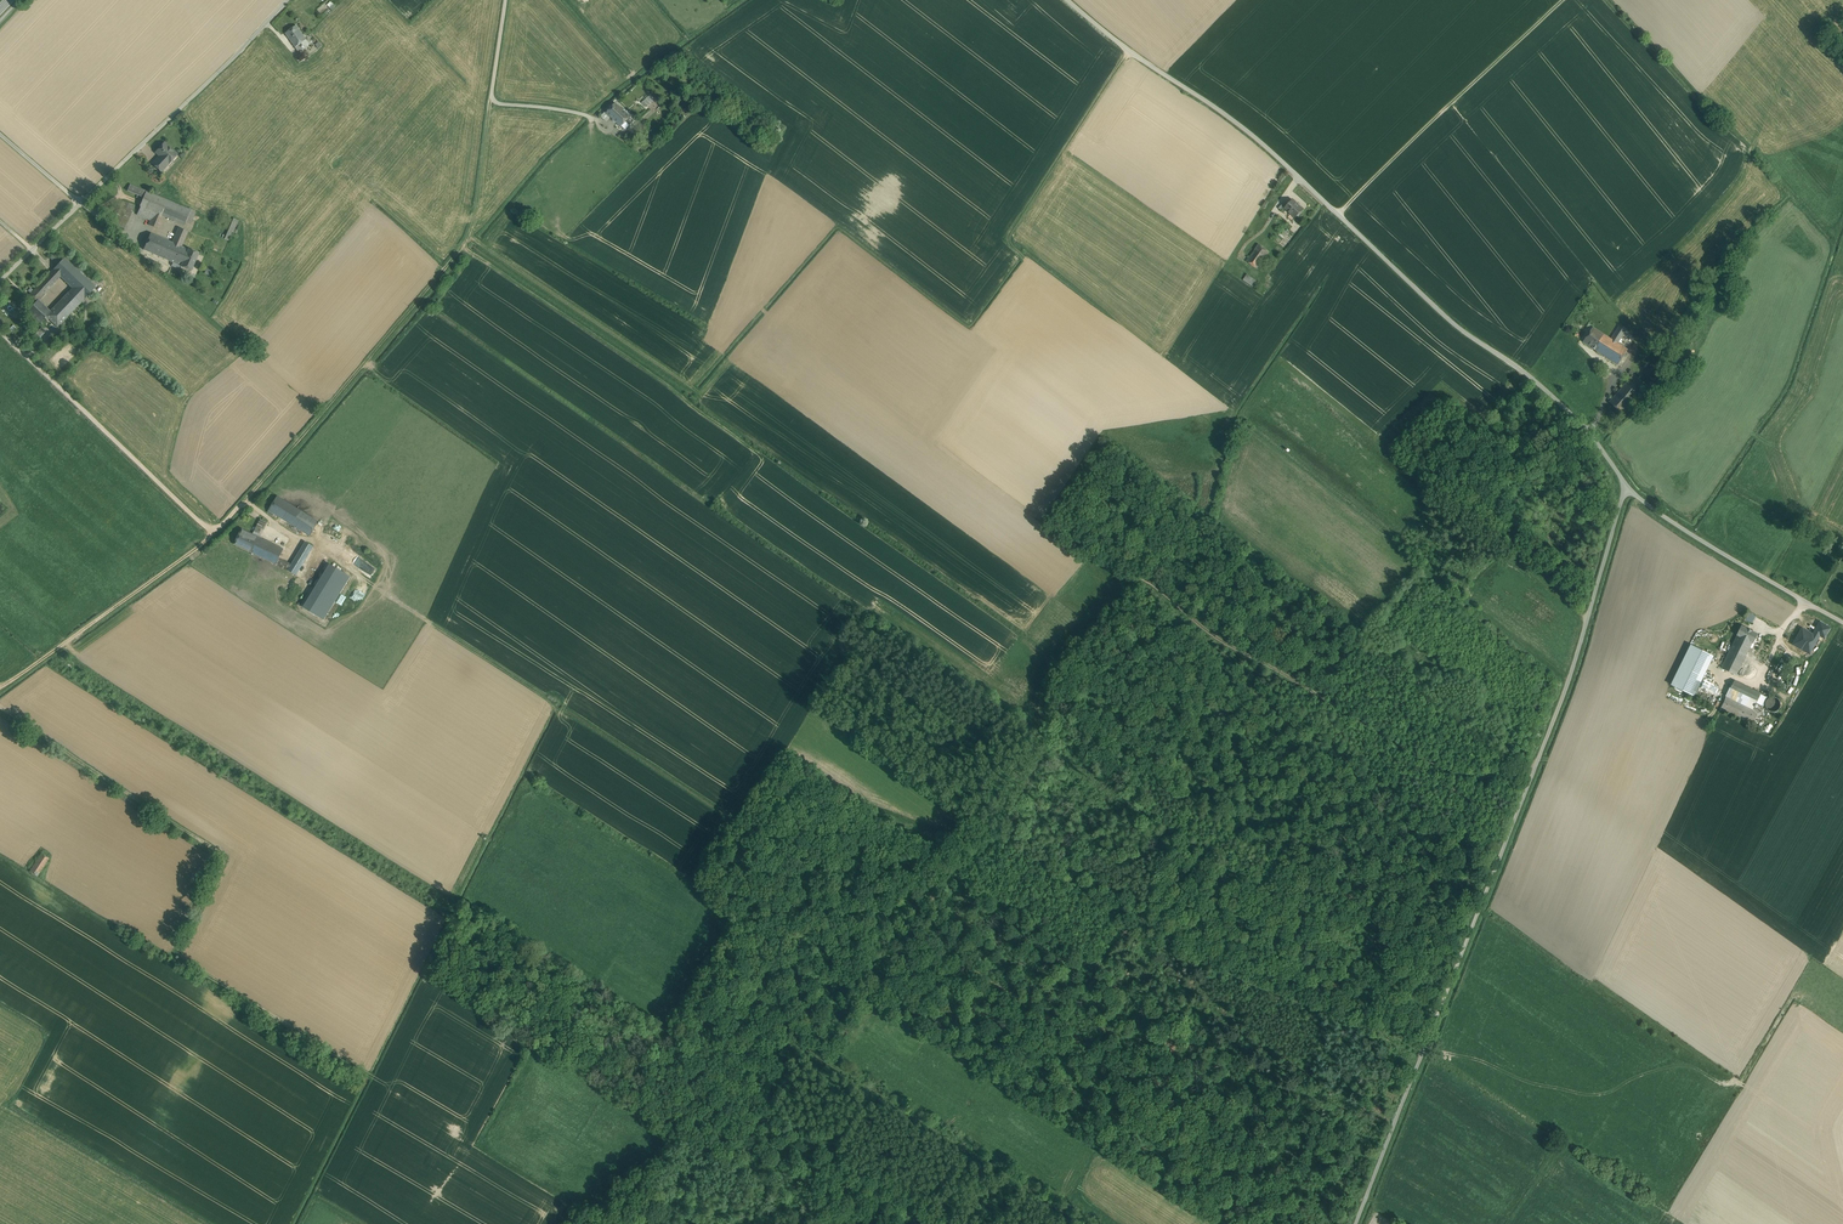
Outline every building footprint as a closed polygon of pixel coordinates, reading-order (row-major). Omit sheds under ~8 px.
[(332,9),(335,5),(331,1),(327,5),(332,9)] [(285,33),(295,47),(301,44),(306,40),(296,25),(285,33)] [(301,44),(304,48),(309,44),(306,40),(301,44)] [(304,48),(301,44),(295,47),(299,52),(304,48)] [(651,94),(643,101),(647,106),(655,99),(651,94)] [(623,110),(615,104),(607,113),(611,116),(621,126),(625,121),(629,116),(625,112),(626,111),(624,109),(623,110)] [(605,111),(601,116),(606,121),(611,116),(607,113),(605,111)] [(630,125),(625,121),(621,126),(625,130),(630,125)] [(177,155),(164,144),(156,152),(160,156),(168,163),(169,164),(177,155)] [(160,156),(153,164),(161,171),(168,163),(160,156)] [(146,191),(130,185),(127,191),(144,198),(146,191)] [(191,210),(146,191),(144,198),(140,206),(141,207),(137,215),(150,220),(149,225),(158,229),(159,228),(164,217),(184,225),(185,224),(191,210)] [(1303,210),(1292,200),(1286,207),(1285,208),(1291,214),(1295,218),(1303,210)] [(123,201),(113,224),(125,229),(134,206),(123,201)] [(191,210),(185,224),(189,226),(190,226),(196,212),(191,210)] [(233,218),(224,239),(229,241),(239,220),(233,218)] [(188,232),(179,228),(173,243),(176,244),(181,246),(188,232)] [(173,243),(151,233),(143,250),(168,261),(176,244),(173,243)] [(181,246),(176,244),(168,261),(173,263),(181,266),(188,250),(181,246)] [(1269,252),(1259,245),(1255,251),(1265,258),(1269,252)] [(198,254),(188,249),(188,250),(181,266),(191,271),(198,254)] [(58,250),(52,257),(59,264),(66,258),(58,250)] [(1255,251),(1246,262),(1257,269),(1265,258),(1255,251)] [(85,269),(70,254),(66,258),(59,264),(55,269),(61,276),(73,288),(85,299),(100,284),(85,269)] [(1265,258),(1257,269),(1260,271),(1268,260),(1265,258)] [(51,273),(58,279),(61,276),(55,269),(51,273)] [(58,279),(51,273),(29,295),(36,302),(39,299),(46,292),(58,279)] [(1261,284),(1247,274),(1243,280),(1257,290),(1261,284)] [(73,288),(51,311),(45,317),(48,320),(49,318),(58,327),(85,299),(73,288)] [(39,299),(36,302),(27,311),(39,323),(45,317),(51,311),(39,299)] [(1620,325),(1611,339),(1618,343),(1627,329),(1620,325)] [(47,331),(43,327),(32,337),(37,341),(47,331)] [(1593,327),(1583,342),(1594,349),(1604,334),(1593,327)] [(1611,339),(1604,334),(1594,349),(1618,365),(1628,350),(1618,343),(1611,339)] [(1652,364),(1644,373),(1651,380),(1659,370),(1652,364)] [(1634,374),(1609,402),(1622,413),(1646,385),(1634,374)] [(277,496),(269,510),(274,513),(310,536),(319,522),(277,496)] [(268,522),(260,518),(253,534),(257,536),(261,529),(264,530),(268,522)] [(253,534),(242,529),(234,544),(250,552),(257,536),(253,534)] [(284,549),(257,536),(250,552),(276,565),(279,559),(284,549)] [(376,551),(379,543),(364,536),(360,544),(376,551)] [(292,565),(288,570),(296,575),(313,547),(305,542),(292,565)] [(346,550),(341,559),(363,573),(368,563),(346,550)] [(292,565),(279,559),(276,565),(288,570),(292,565)] [(312,591),(303,607),(310,611),(312,611),(316,613),(315,614),(324,620),(334,602),(333,596),(326,597),(323,601),(321,601),(320,604),(315,604),(315,598),(317,598),(317,595),(319,590),(312,591)] [(1756,616),(1748,612),(1745,619),(1752,623),(1756,616)] [(1820,623),(1815,632),(1819,635),(1824,638),(1830,628),(1820,623)] [(1752,631),(1748,629),(1747,629),(1741,626),(1737,635),(1753,643),(1758,634),(1752,631)] [(1802,629),(1794,644),(1805,650),(1809,645),(1813,647),(1818,638),(1813,636),(1802,629)] [(1753,643),(1737,635),(1721,669),(1736,676),(1753,643)] [(1713,656),(1691,645),(1671,685),(1694,696),(1713,656)] [(1704,681),(1701,687),(1716,695),(1719,689),(1704,681)] [(1761,694),(1734,681),(1727,696),(1753,709),(1756,703),(1761,694)] [(1766,696),(1761,694),(1756,703),(1762,706),(1766,696)] [(1753,709),(1727,696),(1720,709),(1753,725),(1759,712),(1753,709)] [(1782,707),(1782,704),(1782,701),(1780,699),(1777,697),(1774,697),(1771,697),(1769,699),(1767,701),(1767,704),(1767,707),(1769,710),(1771,712),(1774,712),(1777,711),(1780,710),(1782,707)] [(42,853),(30,871),(36,876),(49,858),(42,853)]
